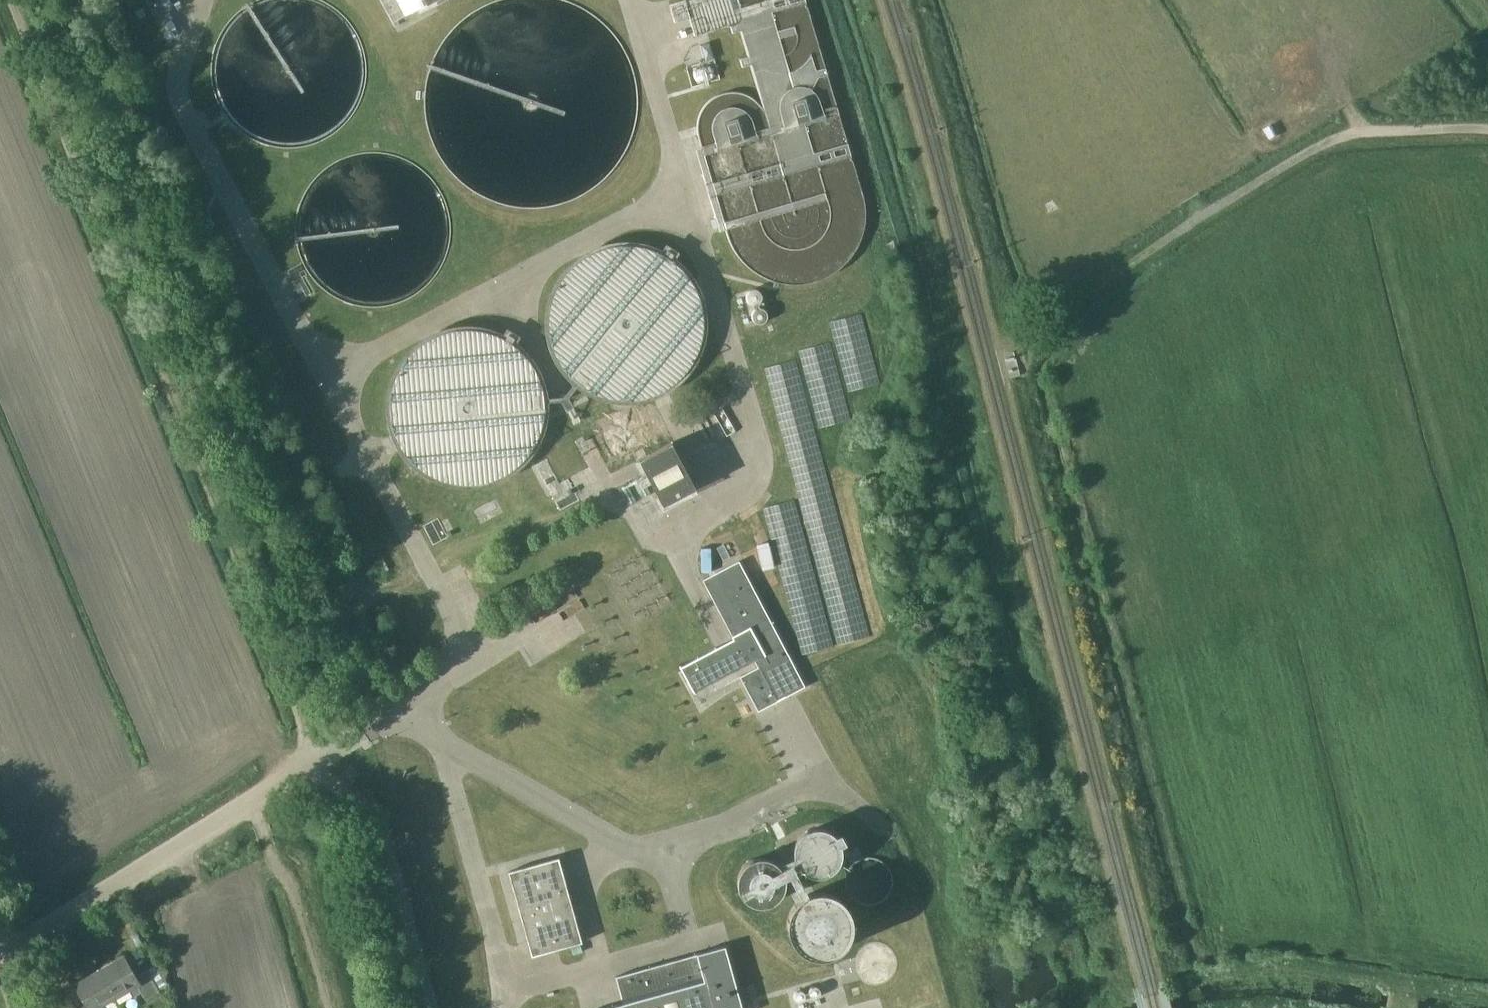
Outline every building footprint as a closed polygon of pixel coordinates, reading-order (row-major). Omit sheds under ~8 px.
[(393,23),(436,0),(381,0),(393,23)] [(671,9),(675,23),(690,19),(694,36),(695,36),(730,26),(733,34),(741,32),(748,56),(740,59),(742,68),(751,65),(762,105),(761,105),(756,100),(750,96),(743,93),(736,92),(728,92),(721,94),(714,97),(709,101),(704,107),(700,113),(697,120),(697,127),(697,133),(698,139),(700,144),(702,148),(709,173),(703,175),(719,231),(720,232),(725,230),(729,240),(733,249),(739,258),(746,266),(754,272),(763,278),(772,282),(782,284),(793,285),(803,285),(813,283),(823,280),(832,275),(841,269),(848,262),(855,253),(860,244),(863,235),(866,224),(867,214),(866,204),(864,194),(807,0),(702,0),(671,9)] [(706,60),(714,58),(711,42),(702,44),(706,60)] [(204,217),(199,227),(210,233),(215,223),(204,217)] [(695,487),(671,442),(639,460),(662,505),(695,487)] [(679,665),(693,692),(755,660),(759,667),(740,677),(758,710),(804,686),(739,561),(703,580),(733,637),(679,665)] [(795,844),(793,849),(793,855),(795,860),(798,865),(802,869),(806,872),(812,874),(817,874),(823,873),(828,871),(833,868),(837,863),(839,858),(840,852),(839,846),(838,843),(837,840),(834,836),(830,833),(826,830),(821,829),(816,828),(811,829),(805,831),(801,834),(797,839),(795,844)] [(558,857),(508,871),(531,955),(581,942),(558,857)] [(740,873),(739,879),(739,884),(740,890),(743,895),(746,898),(750,901),(754,903),(759,904),(762,904),(767,904),(772,901),(777,898),(780,894),(783,889),(784,884),(784,879),(783,873),(781,869),(778,865),(773,861),(767,859),(762,858),(756,859),(751,861),(746,864),(743,868),(740,873)] [(789,916),(788,923),(789,930),(791,936),(794,942),(799,947),(804,951),(811,954),(817,955),(824,955),(830,954),(837,951),(842,947),(847,942),(850,936),(852,930),(853,923),(852,916),(850,910),(847,904),(842,899),(837,895),(830,892),(824,891),(817,891),(811,892),(804,895),(799,899),(794,904),(791,910),(789,916)] [(741,1005),(752,1002),(749,990),(738,993),(725,946),(615,976),(622,1003),(605,1007),(742,1007),(741,1005)] [(159,991),(146,969),(135,975),(123,955),(98,969),(116,998),(131,989),(135,996),(143,991),(147,997),(159,991)] [(98,969),(74,984),(87,1004),(80,1007),(100,1007),(116,998),(98,969)]
